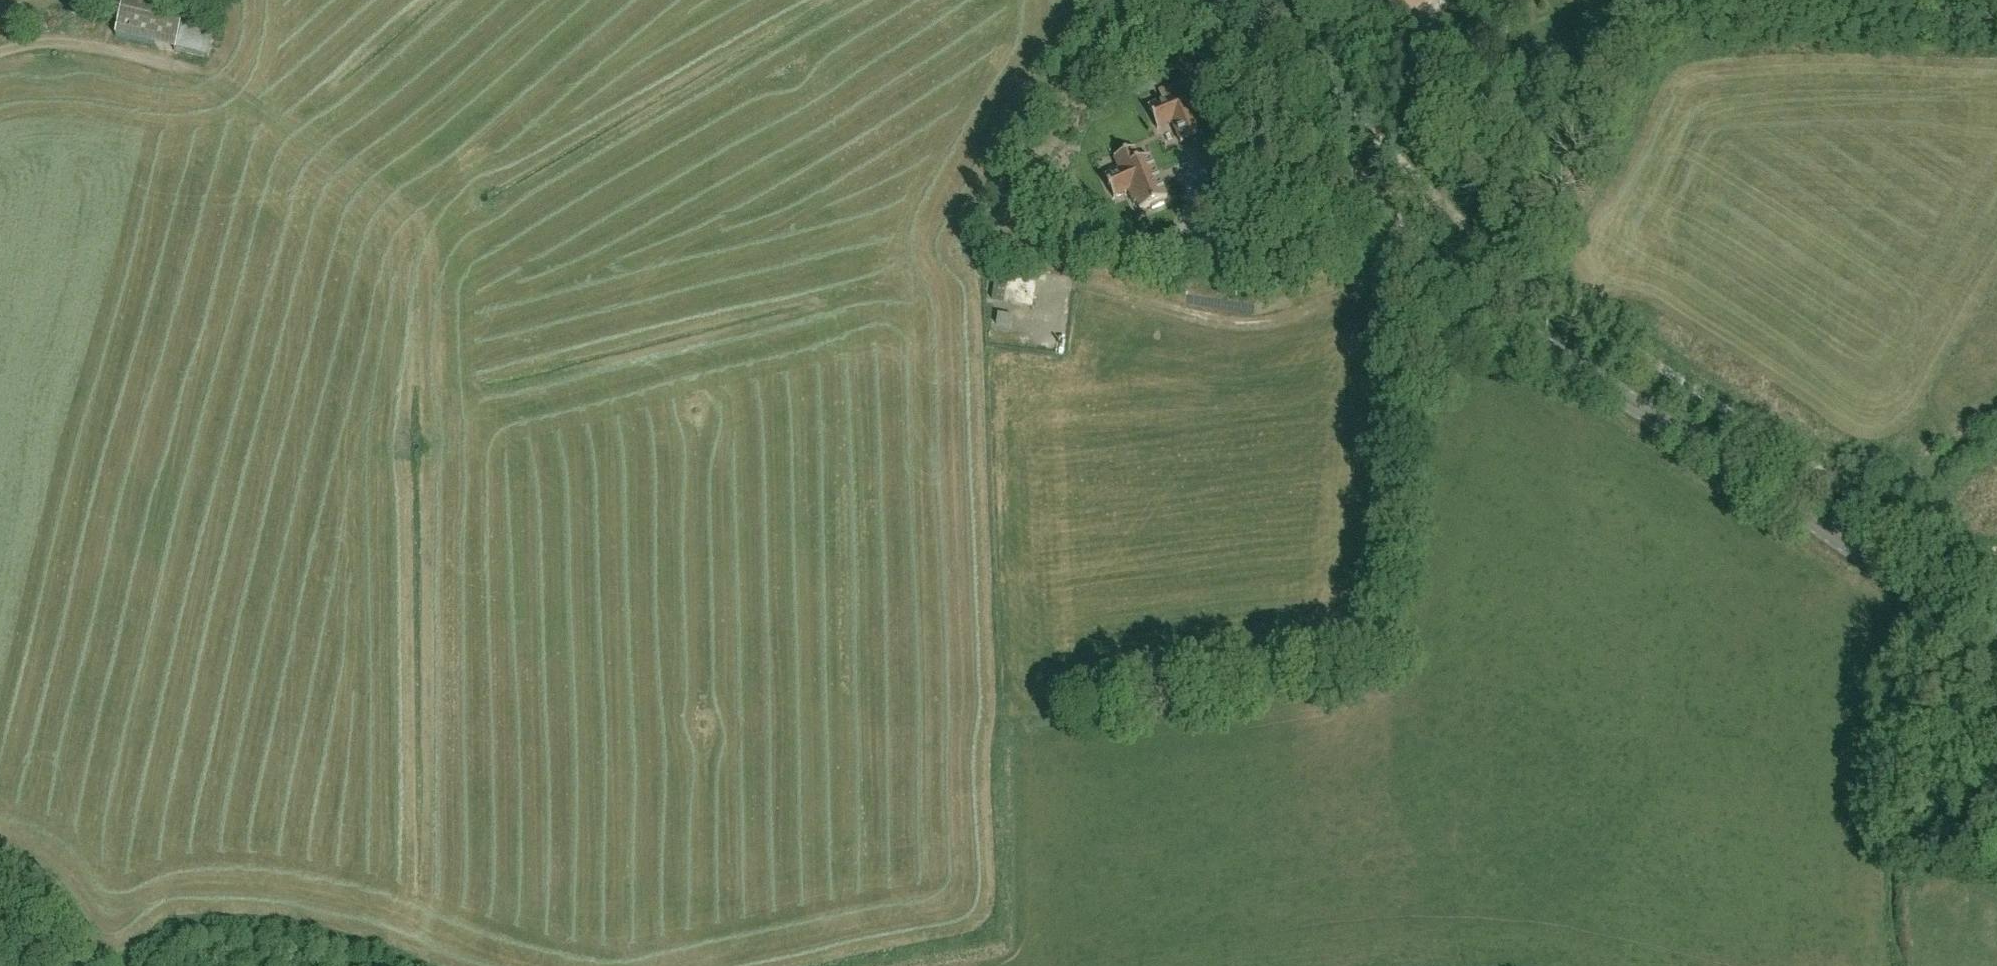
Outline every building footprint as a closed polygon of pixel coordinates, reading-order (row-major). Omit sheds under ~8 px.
[(130,42),(176,53),(177,50),(209,58),(220,13),(186,5),(166,0),(124,0),(115,39),(130,42)] [(1411,17),(1426,0),(1392,0),(1411,17)] [(1203,135),(1195,115),(1199,113),(1185,81),(1159,92),(1163,102),(1148,108),(1158,131),(1173,124),(1181,145),(1203,135)] [(1114,159),(1120,172),(1105,178),(1109,187),(1107,187),(1109,191),(1111,191),(1114,199),(1129,193),(1135,206),(1137,205),(1140,212),(1151,208),(1153,211),(1165,206),(1164,202),(1167,201),(1150,159),(1141,163),(1135,150),(1114,159)] [(1004,302),(1008,277),(996,275),(992,300),(1004,302)] [(1012,317),(998,315),(997,325),(1011,327),(1012,317)]
